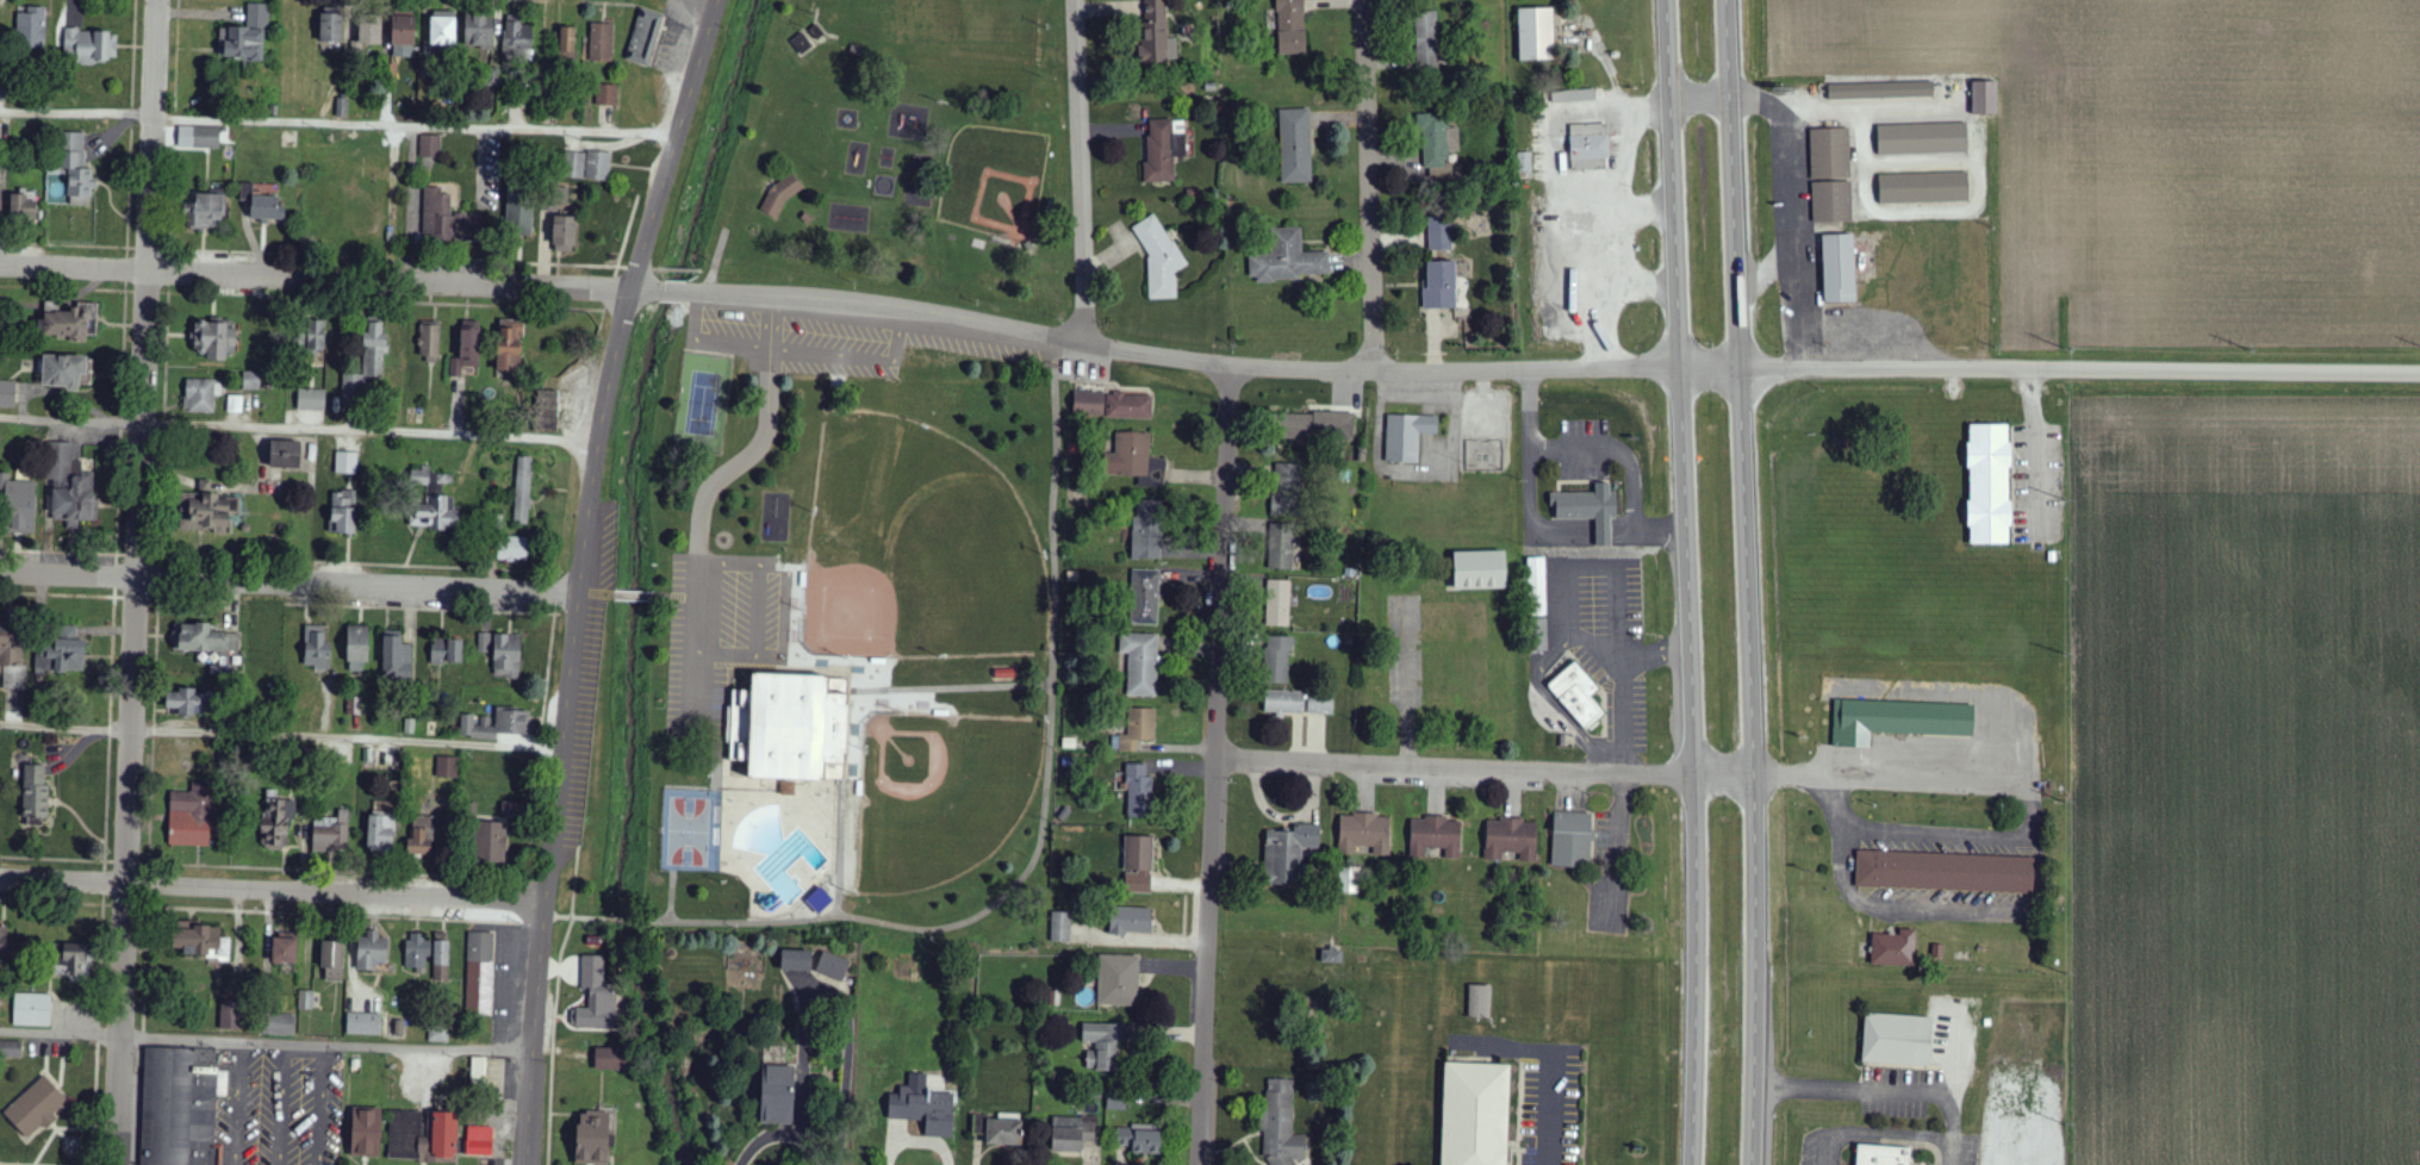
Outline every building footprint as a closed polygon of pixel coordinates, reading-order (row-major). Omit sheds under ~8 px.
[(1167,0),(1145,0),(1146,44),(1139,45),(1139,64),(1178,63),(1177,43),(1168,43),(1167,0)] [(1306,54),(1305,0),(1277,0),(1279,55),(1306,54)] [(220,28),(219,59),(265,59),(266,5),(247,5),(247,28),(220,28)] [(45,7),(28,8),(28,13),(18,13),(18,48),(46,48),(45,7)] [(1519,10),(1553,8),(1555,60),(1520,61),(1519,10)] [(624,59),(647,68),(665,20),(643,11),(624,59)] [(393,12),(392,58),(414,58),(415,13),(393,12)] [(456,46),(456,12),(432,12),(431,46),(456,46)] [(320,43),(343,43),(343,14),(321,14),(320,43)] [(494,49),(494,15),(466,14),(465,48),(494,49)] [(381,45),(382,20),(359,19),(359,44),(381,45)] [(534,23),(505,22),(504,56),(532,57),(534,23)] [(613,24),(591,24),(590,61),(612,61),(613,24)] [(576,28),(561,28),(560,53),(575,53),(576,28)] [(64,56),(76,57),(76,62),(117,63),(117,32),(65,31),(64,56)] [(1829,85),(1934,81),(1934,98),(1829,100),(1829,85)] [(1972,81),(1998,81),(1998,114),(1972,114),(1972,81)] [(618,107),(618,86),(597,85),(597,106),(618,107)] [(1553,103),(1591,102),(1590,91),(1552,92),(1553,103)] [(1310,109),(1280,110),(1281,184),(1312,183),(1310,109)] [(1420,114),(1423,168),(1449,167),(1447,113),(1420,114)] [(1175,182),(1174,157),(1186,157),(1186,132),(1173,133),(1172,119),(1146,120),(1147,183),(1175,182)] [(1877,126),(1967,123),(1967,152),(1878,155),(1877,126)] [(1570,125),(1607,124),(1607,135),(1610,135),(1610,157),(1609,157),(1609,169),(1573,170),(1573,160),(1570,161),(1569,137),(1570,137),(1570,125)] [(219,150),(220,128),(193,127),(192,149),(219,150)] [(1810,130),(1849,129),(1850,177),(1811,179),(1810,130)] [(84,133),(60,133),(61,171),(69,171),(69,207),(90,206),(90,190),(94,190),(93,169),(85,169),(84,133)] [(441,136),(420,136),(420,158),(441,158),(441,136)] [(611,153),(587,152),(586,180),(610,181),(611,153)] [(1518,152),(1531,152),(1532,173),(1518,173),(1518,152)] [(585,153),(567,153),(567,178),(585,179),(585,153)] [(759,210),(777,219),(786,201),(804,188),(792,173),(776,185),(769,192),(759,210)] [(1880,175),(1970,173),(1971,203),(1880,205),(1880,175)] [(1812,182),(1852,181),(1853,222),(1814,223),(1812,182)] [(253,184),(242,184),(241,201),(252,201),(253,184)] [(423,237),(450,238),(451,197),(441,197),(441,188),(425,188),(423,237)] [(532,236),(534,192),(508,191),(506,235),(532,236)] [(10,193),(11,219),(37,218),(36,202),(27,202),(26,193),(10,193)] [(184,227),(222,228),(223,195),(185,194),(184,227)] [(279,197),(252,197),(251,220),(285,221),(285,207),(279,207),(279,197)] [(801,218),(808,225),(813,219),(805,213),(801,218)] [(1149,300),(1177,299),(1177,272),(1186,267),(1157,214),(1133,227),(1148,255),(1149,300)] [(576,253),(576,218),(554,217),(554,252),(576,253)] [(1429,251),(1452,251),(1451,218),(1428,219),(1429,251)] [(1330,275),(1329,252),(1303,253),(1302,228),(1268,229),(1269,253),(1249,254),(1250,282),(1301,280),(1300,276),(1330,275)] [(1823,236),(1853,233),(1858,301),(1827,304),(1823,236)] [(1457,309),(1456,263),(1428,263),(1428,289),(1423,290),(1423,309),(1457,309)] [(45,314),(45,338),(71,338),(71,343),(87,343),(87,336),(96,336),(97,305),(76,305),(76,314),(45,314)] [(498,373),(521,373),(522,321),(499,320),(498,373)] [(227,362),(227,354),(234,354),(235,322),(195,321),(194,355),(208,355),(208,361),(227,362)] [(325,322),(308,321),(307,352),(325,352),(325,322)] [(480,368),(481,322),(461,321),(460,359),(451,358),(450,378),(462,378),(462,368),(480,368)] [(439,361),(440,322),(420,322),(420,361),(439,361)] [(383,378),(383,356),(386,356),(386,324),(365,323),(365,375),(343,375),(343,404),(364,405),(364,378),(383,378)] [(87,357),(43,356),(42,389),(80,389),(80,375),(87,375),(87,357)] [(244,390),(261,390),(261,372),(243,373),(244,390)] [(214,413),(215,397),(221,397),(221,380),(186,380),(185,413),(214,413)] [(0,381),(0,408),(14,409),(15,382),(0,381)] [(325,412),(326,391),(299,390),(298,411),(325,412)] [(1105,393),(1074,393),(1074,417),(1105,418),(1105,393)] [(1107,395),(1106,419),(1152,419),(1153,395),(1107,395)] [(1355,415),(1283,413),(1283,440),(1354,442),(1355,415)] [(1419,464),(1420,434),(1438,435),(1439,417),(1387,415),(1386,463),(1419,464)] [(1971,424),(2010,424),(2010,443),(2012,443),(2012,469),(2010,469),(2010,500),(2012,500),(2012,528),(2010,528),(2010,546),(1972,546),(1972,527),(1968,527),(1968,501),(1971,501),(1971,468),(1968,468),(1968,443),(1971,443),(1971,424)] [(1151,460),(1151,434),(1115,433),(1115,454),(1105,454),(1105,476),(1139,477),(1139,488),(1165,488),(1165,460),(1151,460)] [(301,443),(271,442),(270,469),(300,470),(301,443)] [(45,520),(69,521),(68,531),(78,531),(78,522),(95,522),(97,472),(81,472),(82,462),(73,462),(74,444),(49,443),(45,520)] [(336,474),(357,475),(358,454),(337,453),(336,474)] [(517,458),(515,523),(530,524),(532,459),(517,458)] [(1274,517),(1294,517),(1295,467),(1275,466),(1274,517)] [(460,531),(461,512),(453,511),(454,497),(443,497),(444,475),(429,475),(429,470),(412,469),(411,485),(430,486),(430,505),(411,504),(410,527),(430,528),(429,530),(460,531)] [(10,474),(0,474),(0,492),(6,492),(5,533),(35,534),(36,482),(10,482),(10,474)] [(180,493),(181,530),(215,529),(215,536),(230,535),(230,514),(239,514),(238,497),(211,497),(211,481),(199,481),(199,493),(180,493)] [(1550,493),(1595,492),(1595,484),(1610,482),(1611,493),(1617,492),(1618,518),(1611,519),(1612,547),(1595,547),(1594,519),(1556,519),(1556,505),(1550,505),(1550,493)] [(356,495),(333,495),(332,525),(337,525),(337,535),(356,535),(356,495)] [(1161,561),(1162,501),(1134,500),(1133,560),(1161,561)] [(1269,570),(1293,570),(1294,535),(1269,534),(1269,570)] [(498,561),(527,563),(528,538),(498,537),(498,561)] [(1507,552),(1455,553),(1456,591),(1507,590),(1507,552)] [(1545,559),(1528,559),(1529,617),(1547,616),(1545,559)] [(1159,571),(1132,570),(1131,625),(1158,626),(1159,571)] [(1290,583),(1268,582),(1267,627),(1290,627),(1290,583)] [(21,667),(23,620),(0,619),(0,666),(21,667)] [(211,626),(175,625),(174,652),(239,653),(240,633),(211,633),(211,626)] [(84,673),(85,641),(77,641),(78,627),(56,626),(56,645),(36,644),(35,675),(46,676),(47,660),(56,660),(56,672),(84,673)] [(331,644),(325,644),(325,627),(306,626),(305,669),(331,669),(331,644)] [(347,664),(355,665),(355,671),(362,671),(362,664),(369,664),(369,626),(348,626),(347,664)] [(383,682),(412,682),(413,646),(402,646),(402,632),(384,632),(383,682)] [(490,634),(479,634),(478,653),(490,654),(490,634)] [(1158,635),(1120,634),(1120,655),(1129,655),(1128,697),(1157,698),(1158,635)] [(520,679),(521,636),(495,635),(494,678),(520,679)] [(1290,638),(1266,638),(1265,683),(1290,684),(1290,638)] [(462,665),(463,641),(432,640),(432,664),(462,665)] [(1575,658),(1548,680),(1588,728),(1605,714),(1592,698),(1601,690),(1575,658)] [(4,667),(3,689),(26,690),(27,668),(4,667)] [(752,674),(751,692),(733,691),(733,708),(728,708),(727,736),(727,741),(732,741),(732,760),(751,760),(749,778),(839,781),(846,783),(848,706),(847,706),(848,678),(752,674)] [(1277,713),(1277,715),(1304,716),(1305,692),(1266,691),(1265,713),(1277,713)] [(166,710),(179,711),(178,717),(208,718),(209,693),(167,692),(166,710)] [(1334,698),(1308,698),(1308,715),(1334,716),(1334,698)] [(1834,699),(1831,748),(1871,749),(1871,734),(1972,739),(1974,706),(1834,699)] [(1156,710),(1128,710),(1128,736),(1119,736),(1119,752),(1139,752),(1139,742),(1156,742),(1156,710)] [(461,716),(461,738),(498,739),(498,735),(532,736),(532,712),(497,711),(496,719),(478,718),(478,716),(461,716)] [(437,778),(458,779),(459,758),(438,758),(437,778)] [(1127,819),(1154,818),(1153,778),(1147,778),(1147,765),(1127,765),(1127,819)] [(48,767),(25,766),(23,827),(42,827),(42,819),(47,819),(48,767)] [(780,781),(795,781),(795,785),(795,796),(780,796),(780,791),(780,781)] [(263,848),(288,849),(289,821),(295,821),(296,801),(277,801),(277,791),(265,791),(263,848)] [(210,847),(211,793),(170,792),(169,846),(210,847)] [(338,819),(314,818),(313,852),(347,853),(349,811),(339,811),(338,819)] [(1552,868),(1591,869),(1594,814),(1554,812),(1552,868)] [(1391,816),(1341,815),(1340,855),(1355,855),(1355,847),(1373,848),(1373,857),(1390,857),(1391,816)] [(368,850),(394,851),(395,818),(369,817),(368,850)] [(407,855),(432,856),(432,818),(414,818),(413,841),(408,840),(407,855)] [(1412,818),(1410,858),(1425,858),(1425,849),(1446,849),(1445,859),(1461,860),(1462,820),(1412,818)] [(1537,863),(1539,824),(1525,824),(1525,820),(1488,819),(1486,861),(1502,861),(1502,853),(1520,853),(1520,862),(1537,863)] [(506,866),(506,824),(476,824),(475,866),(506,866)] [(1268,832),(1266,886),(1296,887),(1297,865),(1310,865),(1311,848),(1320,849),(1321,826),(1295,824),(1294,833),(1268,832)] [(1152,894),(1153,838),(1126,837),(1125,894),(1152,894)] [(1856,851),(2035,858),(2034,895),(1855,887),(1856,851)] [(821,914),(833,902),(820,889),(808,900),(821,914)] [(1152,935),(1152,909),(1111,909),(1111,935),(1152,935)] [(1051,943),(1070,944),(1071,913),(1052,912),(1051,943)] [(221,928),(196,928),(196,923),(174,922),(173,950),(184,950),(184,958),(230,959),(231,940),(221,939),(221,928)] [(0,928),(0,963),(7,964),(8,929),(0,928)] [(1873,934),(1900,936),(1900,930),(1916,932),(1915,967),(1872,965),(1873,934)] [(388,939),(379,939),(379,933),(368,932),(368,939),(358,938),(358,972),(377,972),(377,965),(388,965),(388,939)] [(448,982),(449,934),(435,933),(434,981),(448,982)] [(406,969),(416,970),(416,975),(428,975),(429,941),(419,941),(420,934),(407,934),(406,969)] [(491,1016),(493,934),(468,934),(466,1015),(491,1016)] [(297,966),(298,941),(274,940),(273,965),(297,966)] [(64,983),(89,984),(91,944),(61,943),(60,975),(65,975),(64,983)] [(343,943),(323,944),(324,982),(344,982),(343,943)] [(1933,945),(1945,945),(1943,959),(1933,958),(1933,945)] [(812,972),(812,952),(782,951),(782,972),(812,972)] [(1322,964),(1343,964),(1344,951),(1323,951),(1322,964)] [(851,960),(823,953),(817,974),(844,982),(851,960)] [(1098,1006),(1138,1007),(1139,957),(1099,956),(1098,1006)] [(616,1030),(616,986),(604,986),(605,957),(582,957),(581,989),(589,989),(589,1010),(576,1009),(576,1030),(616,1030)] [(1492,987),(1470,986),(1469,1017),(1491,1018),(1492,987)] [(300,1009),(313,1009),(313,991),(300,991),(300,1009)] [(52,996),(15,994),(14,1025),(50,1027),(52,996)] [(221,1029),(239,1029),(238,998),(220,999),(221,1029)] [(382,1035),(383,1014),(348,1013),(347,1034),(382,1035)] [(1862,1061),(1930,1065),(1934,1017),(1866,1013),(1862,1061)] [(294,1036),(295,1015),(264,1014),(263,1035),(294,1036)] [(1087,1050),(1087,1071),(1116,1070),(1115,1023),(1083,1024),(1083,1042),(1096,1042),(1096,1050),(1087,1050)] [(22,1040),(0,1039),(0,1057),(22,1057),(22,1040)] [(226,1049),(222,1164),(141,1164),(145,1046),(226,1049)] [(596,1047),(595,1070),(627,1071),(628,1048),(596,1047)] [(485,1083),(486,1057),(472,1057),(471,1083),(485,1083)] [(1511,1064),(1507,1164),(1441,1164),(1445,1061),(1511,1064)] [(794,1124),(795,1065),(763,1065),(761,1123),(794,1124)] [(955,1094),(926,1093),(926,1075),(909,1074),(909,1085),(900,1085),(900,1094),(890,1093),(889,1119),(926,1120),(925,1136),(953,1137),(955,1094)] [(4,1113),(27,1138),(41,1125),(45,1128),(71,1104),(44,1075),(4,1113)] [(1268,1079),(1267,1109),(1259,1113),(1259,1131),(1264,1131),(1263,1150),(1270,1164),(1296,1164),(1294,1159),(1304,1160),(1309,1157),(1310,1136),(1292,1135),(1294,1080),(1268,1079)] [(382,1109),(352,1108),(352,1156),(381,1157),(382,1109)] [(458,1111),(433,1110),(432,1136),(420,1135),(421,1120),(405,1119),(405,1131),(389,1131),(388,1158),(456,1160),(458,1111)] [(608,1164),(609,1112),(578,1111),(577,1164),(608,1164)] [(974,1134),(986,1134),(987,1117),(975,1116),(974,1134)] [(1053,1151),(1082,1152),(1082,1142),(1095,1143),(1096,1117),(1053,1116),(1053,1151)] [(1023,1120),(988,1119),(987,1144),(1022,1145),(1023,1120)] [(494,1126),(467,1125),(466,1155),(493,1155),(494,1126)] [(1117,1125),(1116,1146),(1133,1146),(1132,1152),(1161,1153),(1163,1127),(1117,1125)] [(1929,1163),(1929,1164),(1857,1164),(1859,1144),(1911,1147),(1910,1161),(1929,1163)]
